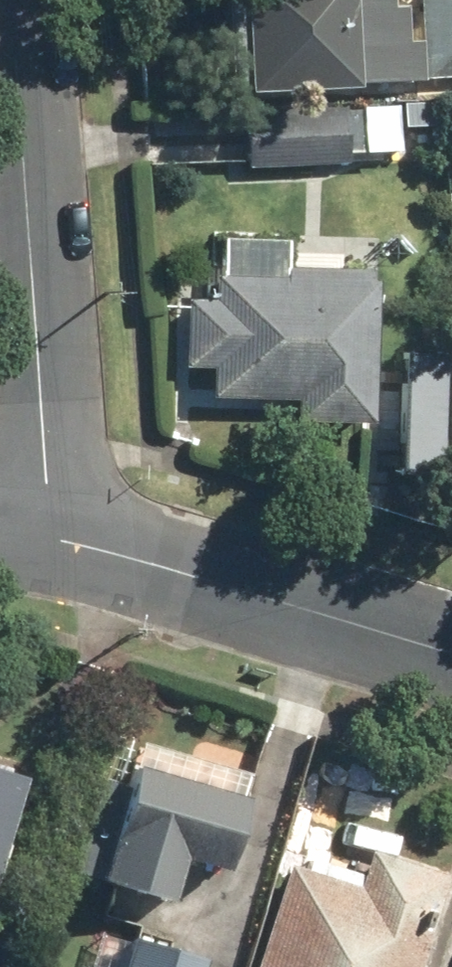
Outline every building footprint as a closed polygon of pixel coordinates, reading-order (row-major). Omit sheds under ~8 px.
[(230,101),(338,89),(327,0),(218,0),(230,101)] [(417,77),(451,74),(451,0),(410,0),(417,77)] [(242,121),(246,174),(336,167),(332,114),(242,121)] [(196,415),(351,422),(357,283),(202,277),(196,415)] [(90,777),(60,868),(169,903),(184,857),(223,869),(245,800),(125,761),(117,785),(90,777)] [(20,775),(0,769),(0,840),(20,775)] [(246,966),(406,966),(437,873),(362,849),(350,885),(280,862),(246,966)] [(200,956),(127,933),(124,940),(89,929),(77,966),(196,966),(200,956)]
